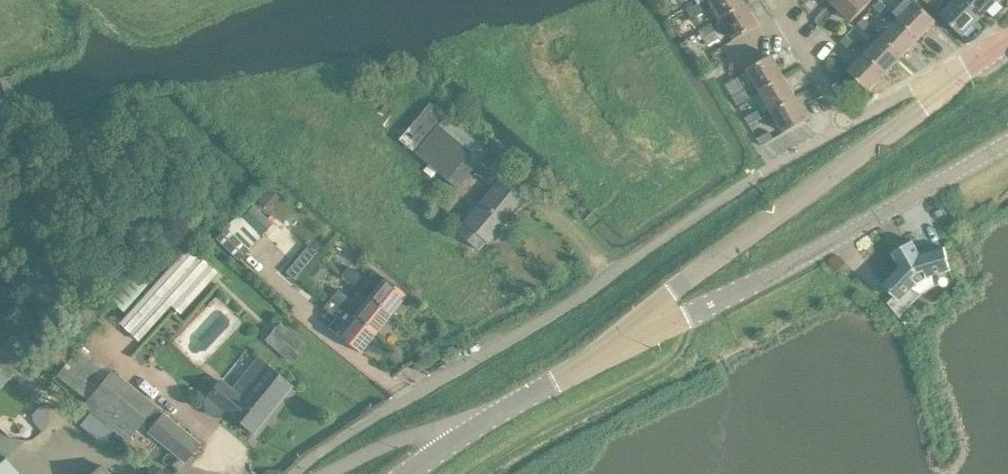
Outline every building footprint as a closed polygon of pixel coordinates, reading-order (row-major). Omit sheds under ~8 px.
[(747,4),(745,0),(711,0),(723,19),(747,4)] [(870,0),(840,0),(835,5),(852,22),(872,1),(870,0)] [(952,4),(941,15),(963,36),(981,18),(962,0),(947,0),(952,4)] [(981,18),(997,1),(996,0),(962,0),(981,18)] [(880,1),(875,6),(885,16),(890,11),(880,1)] [(899,19),(920,39),(937,21),(916,1),(899,19)] [(688,11),(692,18),(705,11),(700,4),(688,11)] [(747,4),(723,19),(735,40),(760,26),(747,4)] [(864,18),(858,24),(868,34),(874,28),(864,18)] [(903,56),(920,39),(899,19),(882,36),(903,56)] [(713,25),(701,32),(705,39),(717,32),(713,25)] [(847,35),(841,41),(851,51),(857,45),(847,35)] [(886,73),(903,56),(882,36),(866,54),(886,73)] [(869,91),(886,73),(866,54),(849,72),(869,91)] [(760,91),(785,76),(772,55),(748,70),(760,91)] [(772,112),(797,97),(785,76),(760,91),(772,112)] [(738,104),(739,104),(747,99),(750,97),(746,90),(734,97),(738,104)] [(797,97),(772,112),(785,133),(809,118),(797,97)] [(747,99),(739,104),(743,111),(751,106),(747,99)] [(487,151),(446,117),(430,104),(400,140),(415,153),(456,187),(471,169),(492,187),(456,231),(478,250),(486,240),(488,242),(524,199),(499,179),(498,180),(476,163),(487,151)] [(758,111),(746,118),(750,125),(762,118),(758,111)] [(758,139),(762,146),(774,139),(770,132),(758,139)] [(498,160),(505,152),(498,145),(491,153),(498,160)] [(243,218),(261,235),(272,224),(255,207),(243,218)] [(217,238),(240,260),(249,251),(226,228),(217,238)] [(954,279),(945,247),(921,254),(913,241),(892,254),(900,267),(883,285),(907,308),(921,294),(935,285),(954,279)] [(307,245),(300,255),(310,263),(317,254),(307,245)] [(189,246),(119,323),(139,341),(171,306),(180,314),(218,272),(189,246)] [(141,261),(108,298),(123,312),(157,275),(152,270),(141,261)] [(374,270),(365,280),(348,266),(341,276),(358,289),(390,315),(406,296),(374,270)] [(309,271),(303,278),(314,286),(320,279),(309,271)] [(331,298),(375,334),(390,315),(358,289),(350,299),(338,289),(331,298)] [(328,327),(360,353),(375,334),(331,298),(324,307),(336,317),(328,327)] [(300,346),(277,326),(267,337),(289,358),(300,346)] [(206,400),(205,406),(207,411),(210,415),(215,418),(221,418),(226,417),(229,414),(253,434),(291,386),(265,365),(255,377),(248,371),(232,391),(220,381),(208,397),(206,400)] [(9,379),(0,371),(0,388),(9,379)] [(128,441),(155,406),(110,371),(83,406),(128,441)] [(45,412),(40,407),(32,415),(33,424),(42,434),(45,431),(48,425),(48,418),(45,412)] [(148,433),(185,462),(200,443),(164,414),(148,433)] [(6,458),(0,463),(0,473),(21,473),(6,458)]
